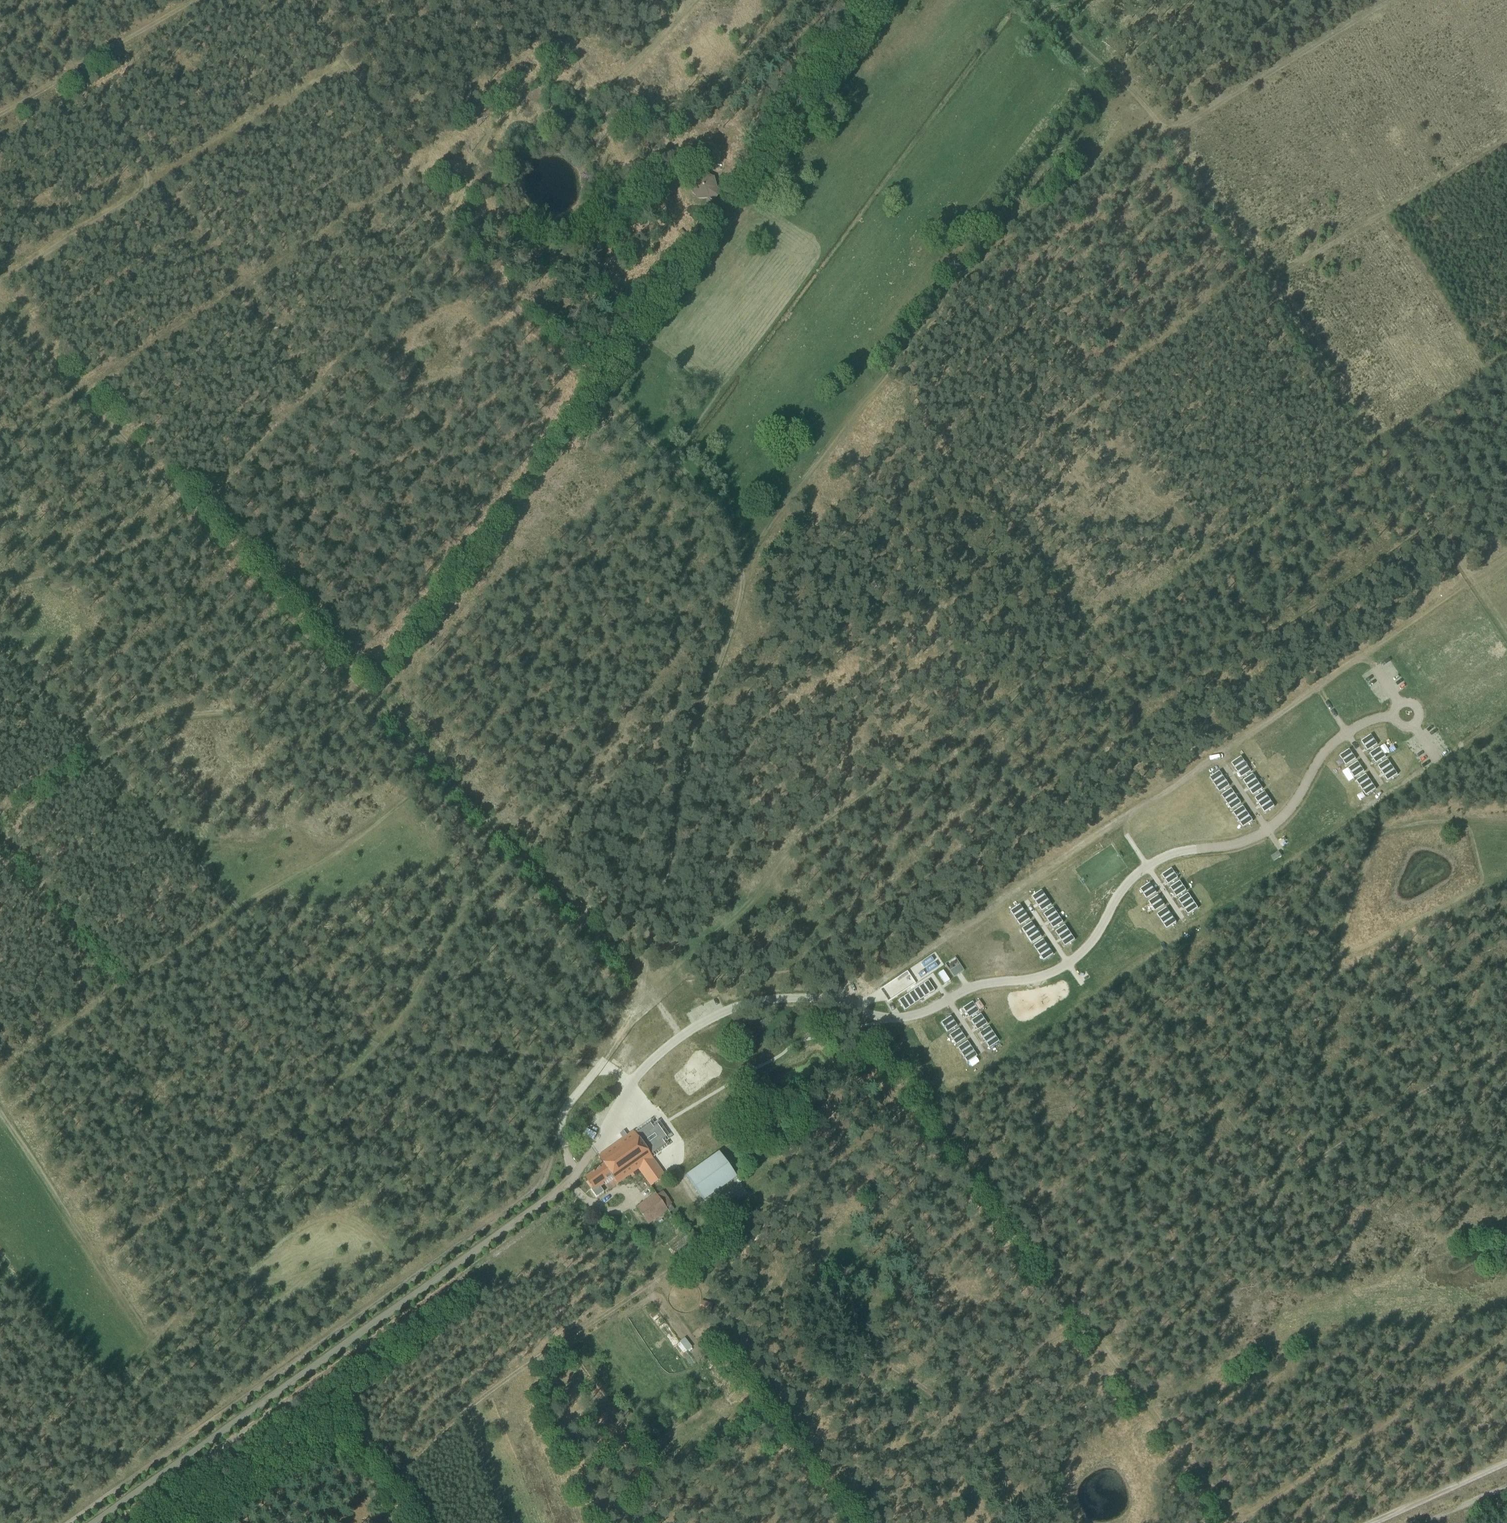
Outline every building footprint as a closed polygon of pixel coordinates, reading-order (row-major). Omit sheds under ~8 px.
[(689,191),(697,200),(708,199),(714,203),(721,192),(716,189),(713,178),(702,172),(691,179),(689,191)] [(598,1157),(604,1165),(661,1124),(658,1120),(653,1123),(650,1118),(633,1131),(606,1151),(598,1157)] [(670,1137),(661,1124),(604,1165),(587,1178),(594,1187),(591,1189),(596,1197),(604,1192),(598,1185),(611,1175),(617,1184),(638,1168),(651,1185),(665,1175),(652,1157),(669,1144),(666,1140),(670,1137)] [(704,1200),(737,1177),(719,1151),(686,1175),(704,1200)] [(648,1224),(667,1210),(655,1193),(636,1207),(648,1224)] [(684,1337),(678,1341),(686,1351),(692,1346),(684,1337)]
